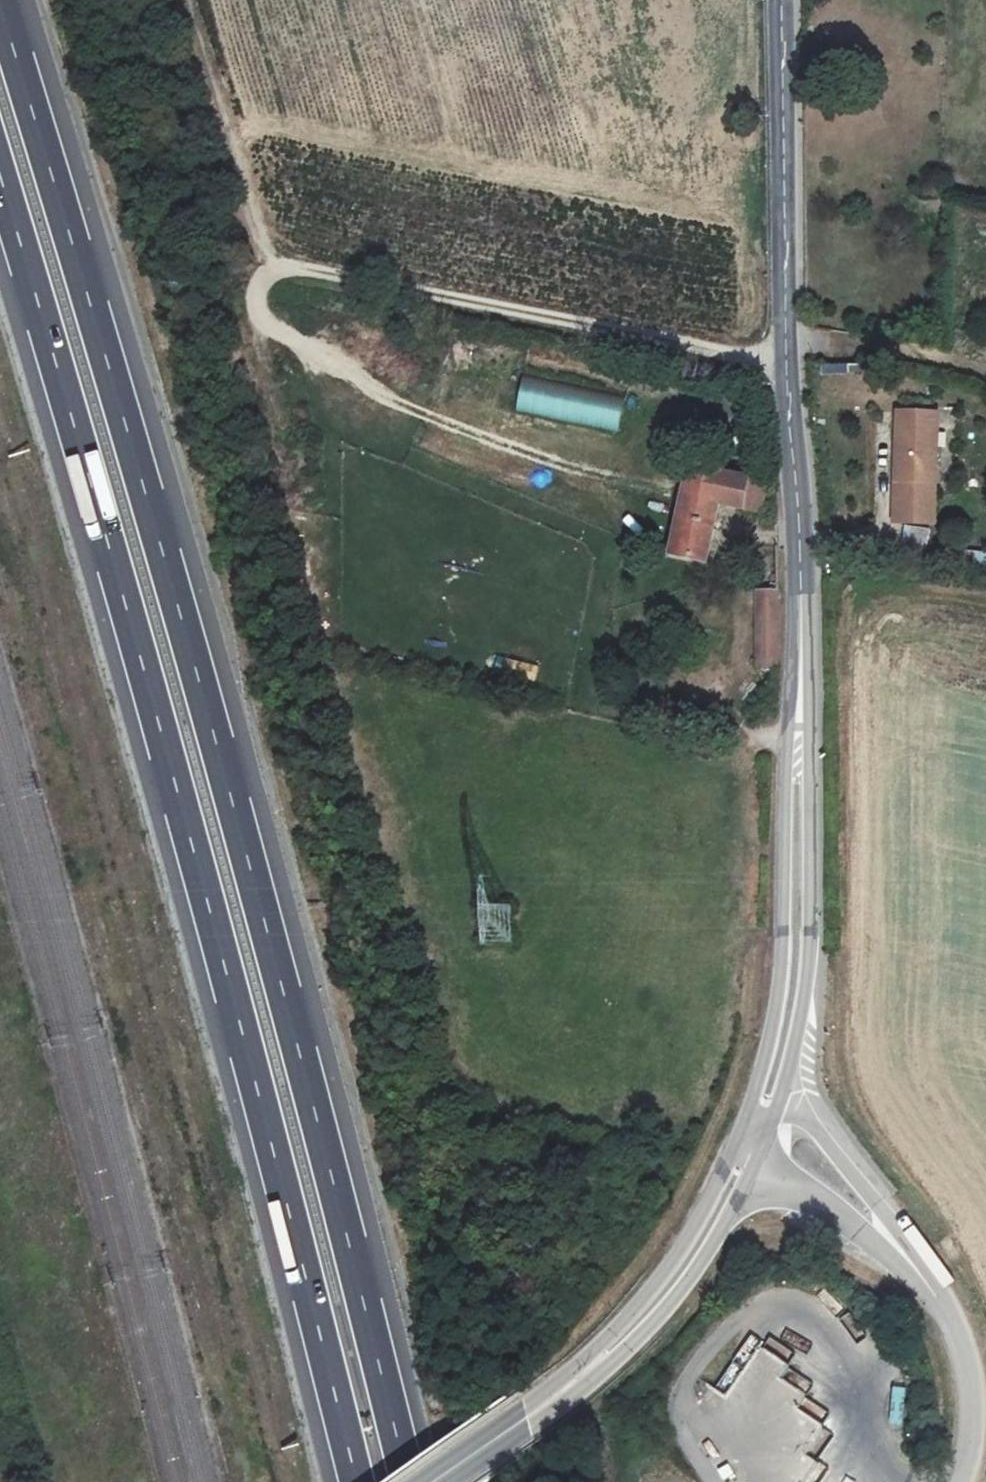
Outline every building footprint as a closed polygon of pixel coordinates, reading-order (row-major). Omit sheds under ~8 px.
[(852,361),(825,362),(826,370),(852,370),(852,361)] [(874,361),(852,361),(852,370),(874,371),(874,361)] [(617,431),(623,396),(520,378),(513,414),(617,431)] [(933,413),(894,412),(891,522),(919,523),(920,482),(931,482),(933,413)] [(687,467),(671,554),(705,563),(718,505),(755,507),(759,476),(687,467)] [(930,523),(931,482),(920,482),(919,523),(930,523)] [(902,542),(926,545),(928,532),(904,529),(902,542)] [(930,566),(985,570),(985,555),(931,551),(930,566)] [(778,670),(772,580),(756,579),(757,626),(753,626),(753,670),(778,670)] [(788,1368),(782,1380),(805,1390),(810,1378),(788,1368)] [(800,1416),(794,1435),(814,1441),(820,1422),(800,1416)] [(825,1463),(809,1458),(801,1481),(819,1481),(825,1463)]
